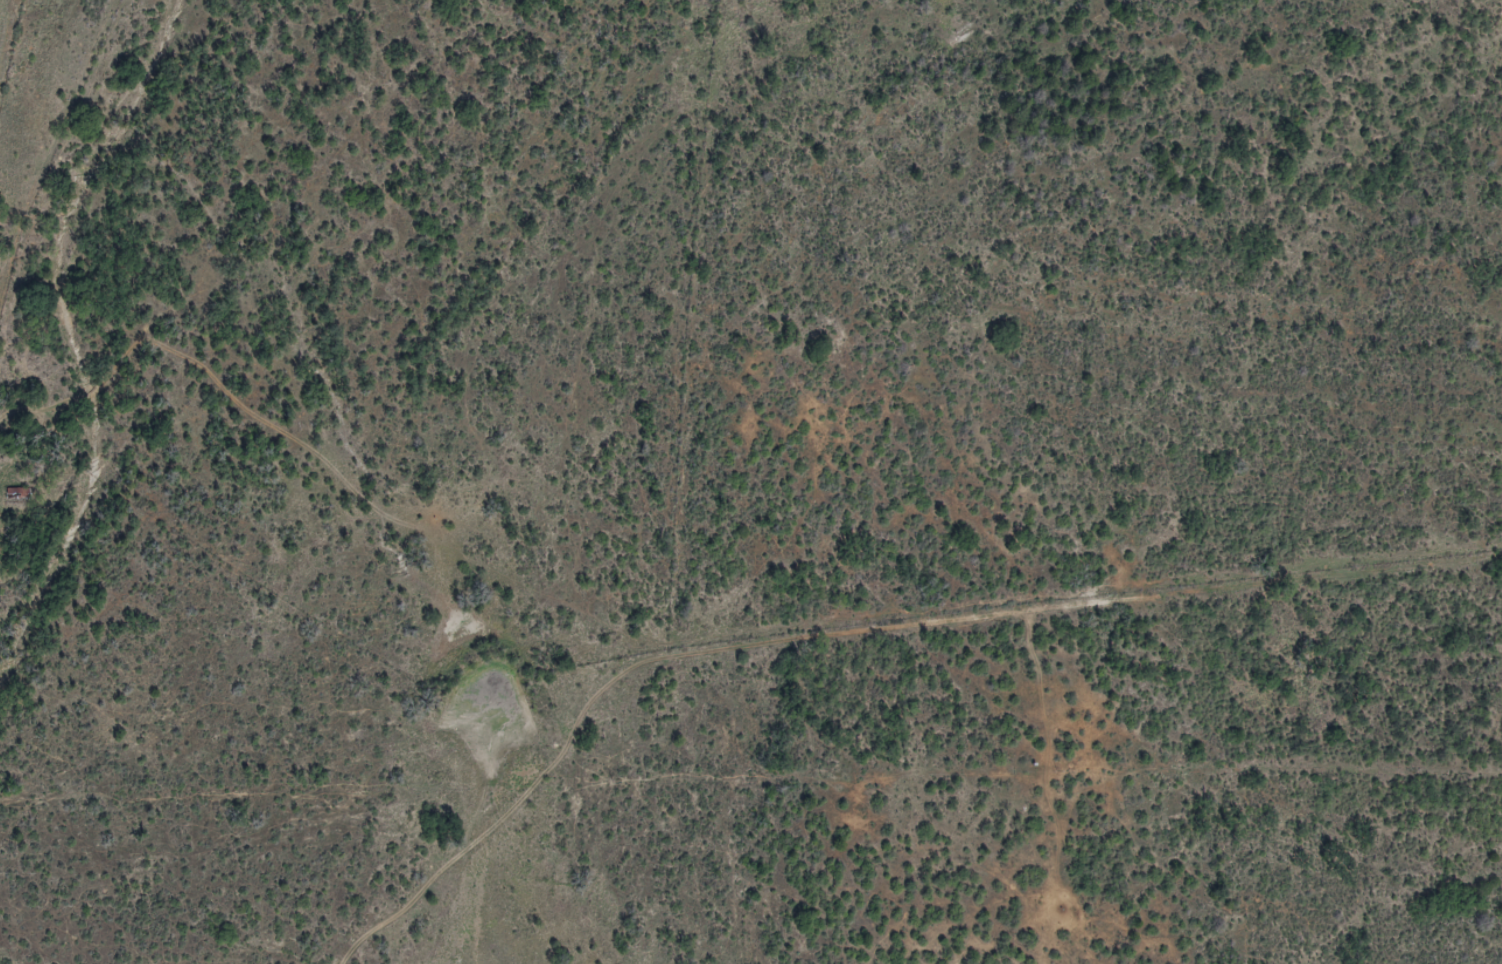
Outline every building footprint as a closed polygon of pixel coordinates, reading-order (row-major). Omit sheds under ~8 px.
[(26,488),(3,488),(3,505),(26,505),(26,488)]
